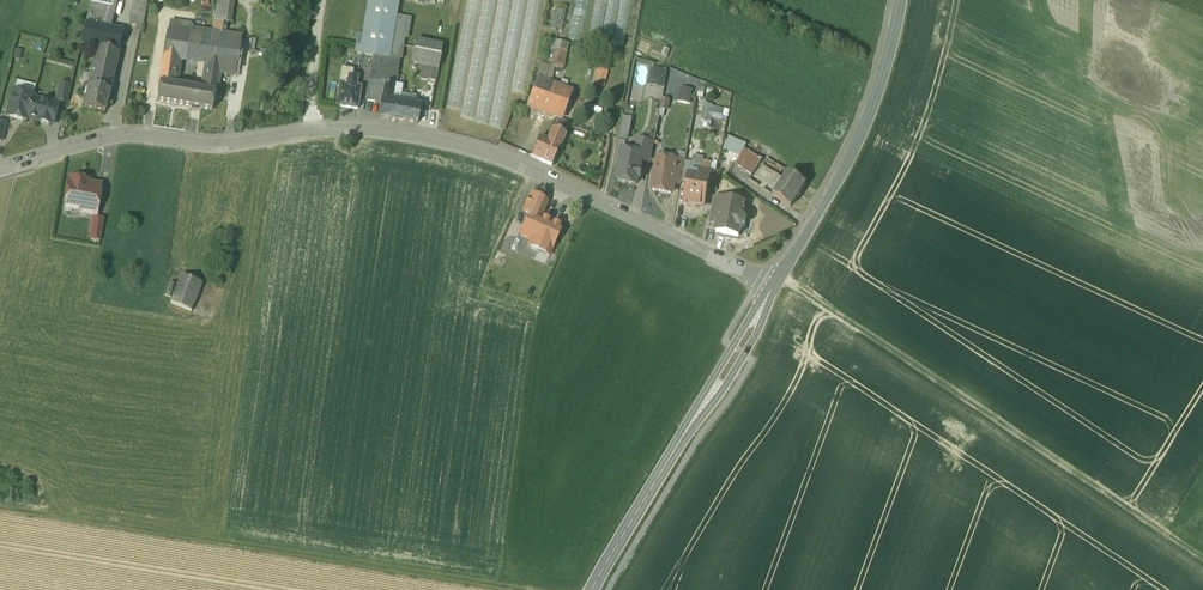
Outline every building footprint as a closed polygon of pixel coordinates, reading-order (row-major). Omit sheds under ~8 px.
[(92,4),(108,8),(110,0),(93,0),(92,4)] [(133,6),(145,9),(147,0),(135,0),(133,6)] [(230,2),(218,0),(214,21),(226,23),(230,2)] [(361,48),(365,48),(364,55),(374,56),(370,80),(384,83),(388,62),(389,59),(391,45),(392,35),(395,17),(396,11),(398,0),(369,0),(361,48)] [(108,8),(92,4),(87,22),(103,27),(108,8)] [(145,9),(133,6),(129,23),(142,26),(144,19),(145,9)] [(410,14),(396,11),(395,17),(409,20),(410,14)] [(566,14),(556,12),(553,31),(564,33),(566,14)] [(409,20),(395,17),(392,35),(403,36),(403,37),(406,38),(409,20)] [(103,27),(87,22),(81,44),(98,48),(98,49),(109,51),(113,35),(114,29),(103,27)] [(189,30),(169,27),(161,77),(174,80),(177,61),(178,58),(180,58),(185,59),(189,30)] [(212,33),(189,30),(185,59),(208,62),(212,33)] [(225,35),(212,33),(208,62),(220,64),(233,66),(239,57),(221,55),(225,35)] [(569,37),(551,33),(544,65),(556,68),(563,70),(569,37)] [(109,51),(98,49),(91,78),(112,82),(122,37),(113,35),(109,51)] [(242,37),(225,35),(221,55),(239,57),(242,37)] [(403,36),(392,35),(391,45),(402,47),(403,37),(403,36)] [(429,43),(416,40),(412,64),(423,66),(423,65),(425,66),(429,43)] [(442,46),(429,43),(425,66),(429,67),(438,69),(442,46)] [(402,47),(391,45),(389,59),(400,60),(402,47)] [(400,60),(389,59),(388,62),(384,83),(396,84),(400,60)] [(208,62),(203,90),(193,89),(191,106),(212,110),(218,73),(220,64),(208,62)] [(233,66),(220,64),(218,73),(232,75),(233,66)] [(556,68),(544,65),(541,64),(538,80),(528,108),(531,109),(537,111),(542,97),(551,100),(546,114),(560,120),(570,92),(552,85),(553,82),(556,68)] [(425,66),(423,65),(423,66),(421,76),(428,76),(429,68),(429,67),(425,66)] [(438,70),(429,68),(428,76),(426,88),(427,88),(434,89),(438,70)] [(607,71),(597,69),(593,85),(603,87),(607,71)] [(669,73),(654,70),(650,88),(665,91),(669,73)] [(174,80),(161,77),(160,83),(173,85),(174,80)] [(357,79),(348,77),(347,85),(356,87),(357,79)] [(112,82),(91,78),(89,86),(110,91),(112,82)] [(70,86),(61,83),(56,100),(66,103),(70,86)] [(173,85),(160,83),(157,101),(191,106),(193,89),(173,85)] [(384,83),(383,89),(395,91),(396,86),(396,84),(384,83)] [(347,85),(340,84),(336,106),(357,109),(361,88),(356,87),(347,85)] [(110,91),(89,86),(86,85),(84,96),(87,97),(84,107),(105,112),(107,103),(111,104),(112,97),(109,96),(110,91)] [(401,86),(396,86),(395,91),(393,102),(398,102),(401,86)] [(376,88),(369,87),(367,101),(374,101),(376,88)] [(383,89),(376,88),(374,101),(381,102),(383,89)] [(434,89),(427,88),(425,98),(432,99),(434,89)] [(395,91),(383,89),(381,102),(379,117),(396,120),(399,102),(398,102),(393,102),(395,91)] [(33,96),(14,91),(13,97),(10,99),(9,102),(11,106),(8,116),(26,121),(27,118),(32,99),(33,96)] [(694,94),(682,91),(679,103),(692,106),(694,94)] [(551,100),(542,97),(537,111),(546,114),(551,100)] [(58,106),(32,99),(27,118),(53,124),(58,106)] [(670,100),(662,99),(660,108),(667,110),(670,100)] [(420,106),(399,102),(396,120),(417,124),(420,106)] [(725,112),(706,106),(702,119),(721,125),(725,112)] [(528,108),(513,107),(511,112),(523,116),(526,114),(527,111),(528,108)] [(523,116),(511,112),(504,131),(515,135),(523,116)] [(630,140),(635,117),(625,115),(620,138),(630,140)] [(744,136),(750,121),(743,118),(737,133),(744,136)] [(547,142),(539,139),(532,156),(552,165),(565,134),(553,129),(547,142)] [(654,142),(643,140),(641,151),(643,152),(642,159),(651,160),(654,142)] [(762,160),(744,150),(735,164),(752,175),(762,160)] [(640,155),(623,152),(618,181),(636,184),(638,177),(639,178),(641,170),(639,169),(641,162),(639,161),(640,155)] [(670,154),(661,152),(658,158),(652,190),(672,193),(674,183),(673,183),(676,169),(677,162),(670,160),(670,154)] [(704,158),(693,156),(692,163),(690,171),(700,173),(701,173),(703,161),(704,158)] [(789,172),(768,159),(763,167),(783,181),(789,172)] [(692,163),(685,161),(684,163),(683,170),(681,182),(688,184),(690,171),(692,163)] [(709,162),(706,161),(706,162),(703,161),(701,173),(710,174),(712,163),(709,162)] [(684,163),(677,162),(676,169),(683,170),(684,163)] [(683,170),(676,169),(673,183),(674,183),(680,184),(681,182),(683,170)] [(699,176),(690,175),(691,171),(690,171),(688,184),(684,203),(704,206),(710,174),(701,173),(700,173),(699,176)] [(806,183),(789,172),(783,181),(773,195),(790,207),(806,183)] [(81,179),(80,181),(69,179),(65,204),(80,206),(79,212),(96,215),(101,188),(90,186),(91,181),(81,179)] [(547,202),(531,195),(524,211),(530,214),(531,213),(540,218),(547,202)] [(723,198),(715,197),(712,216),(719,217),(722,202),(723,201),(723,198)] [(744,206),(723,202),(723,201),(722,202),(719,217),(716,231),(738,235),(740,227),(741,227),(745,225),(746,220),(743,217),(742,217),(744,208),(745,207),(744,207),(744,206)] [(540,218),(531,213),(530,214),(521,235),(531,239),(528,246),(538,251),(541,244),(552,249),(561,227),(540,218)] [(104,219),(94,217),(91,238),(100,240),(104,219)] [(552,249),(541,244),(538,251),(549,255),(552,249)] [(202,284),(182,276),(171,304),(191,312),(202,284)]
